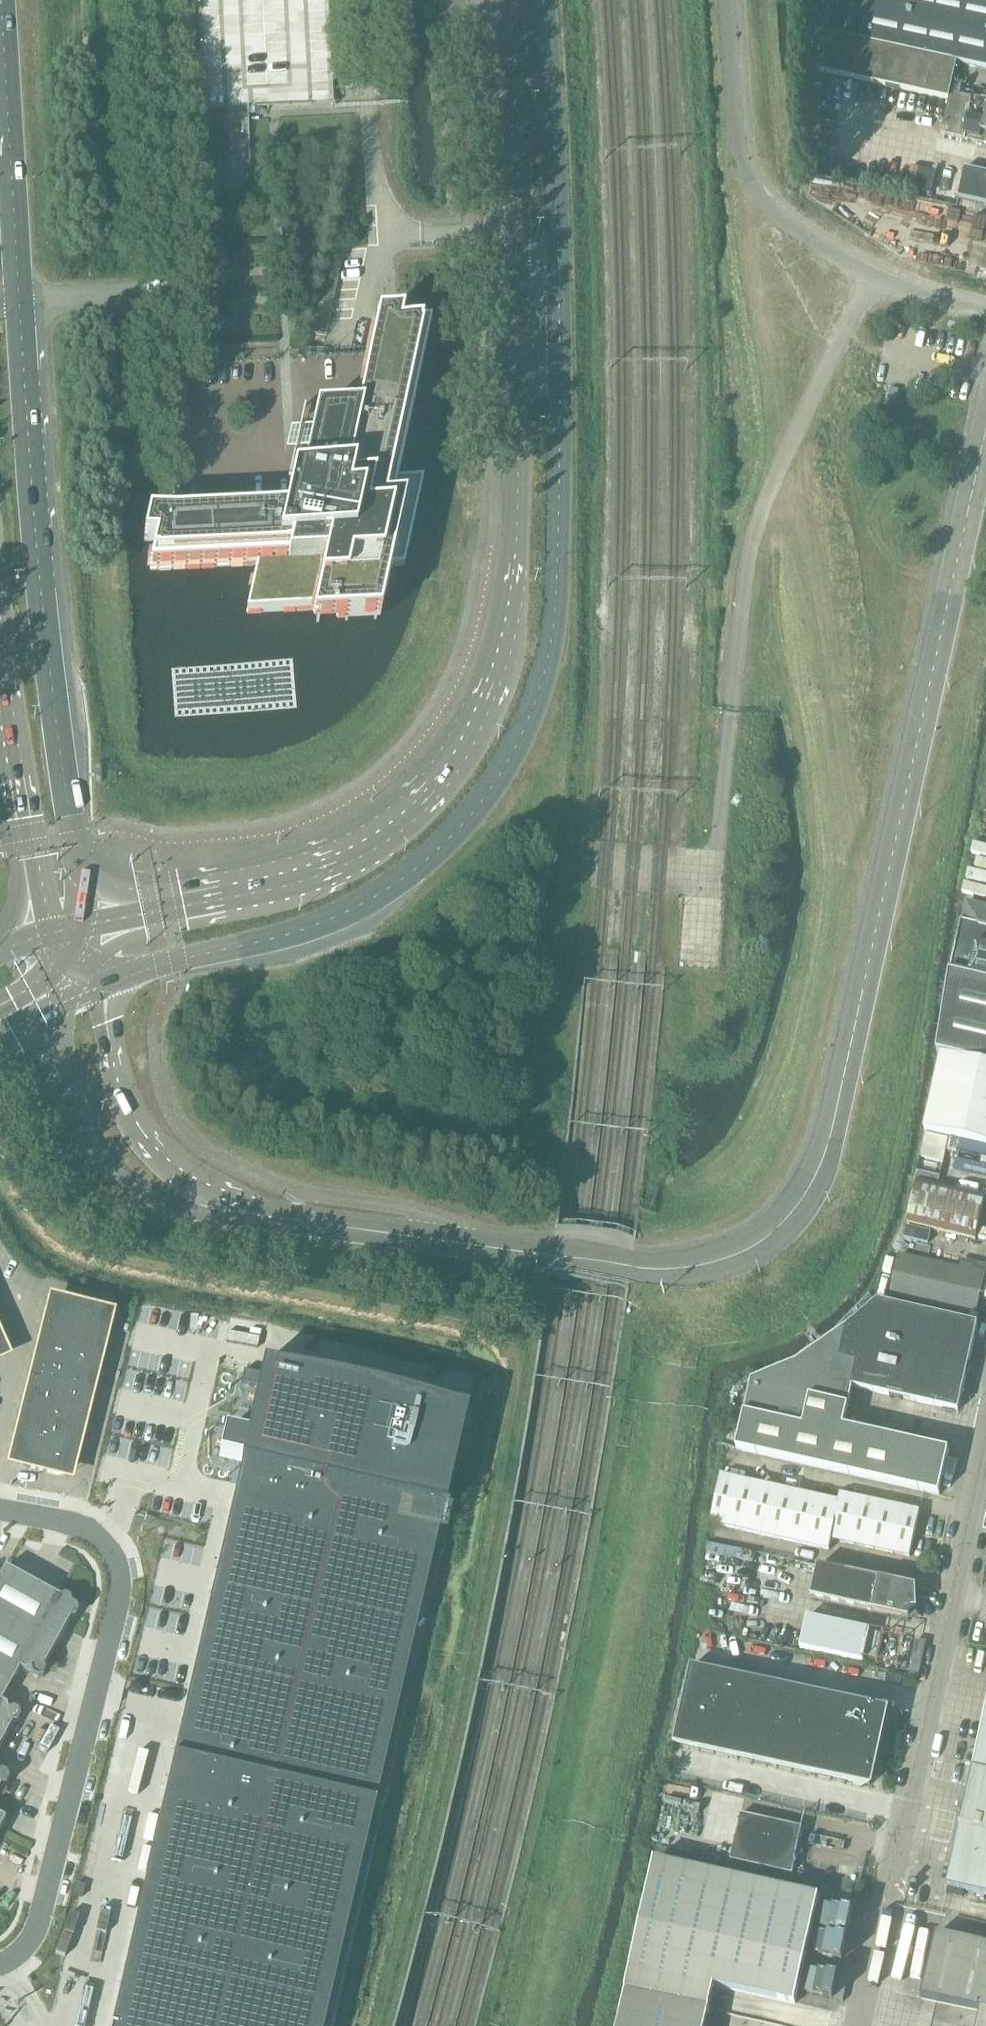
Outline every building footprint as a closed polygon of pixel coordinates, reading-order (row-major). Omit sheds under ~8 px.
[(205,49),(228,60),(230,83),(244,82),(246,78),(255,83),(264,63),(274,63),(277,64),(281,57),(304,67),(309,57),(320,62),(320,51),(331,50),(330,33),(321,33),(315,45),(318,47),(313,57),(299,50),(315,49),(302,42),(311,23),(334,21),(332,0),(202,0),(205,49)] [(806,30),(861,42),(870,0),(813,0),(806,30)] [(957,63),(985,70),(985,1),(981,0),(870,0),(861,42),(957,63)] [(806,69),(949,100),(957,63),(861,42),(806,30),(806,69)] [(941,135),(985,145),(985,102),(950,94),(949,100),(941,135)] [(961,185),(958,198),(985,204),(985,174),(965,169),(961,185)] [(148,517),(144,540),(156,540),(150,569),(257,563),(246,612),(315,608),(312,621),(380,618),(391,565),(404,564),(424,474),(398,476),(430,329),(400,330),(403,318),(377,320),(357,411),(316,413),(302,478),(293,479),(286,510),(148,517)] [(985,979),(985,909),(966,904),(951,971),(985,979)] [(938,1053),(985,1064),(985,983),(950,974),(938,1053)] [(985,1146),(985,1066),(941,1056),(925,1132),(985,1146)] [(907,1224),(976,1240),(985,1198),(917,1182),(907,1224)] [(891,1296),(975,1315),(984,1275),(900,1256),(891,1296)] [(958,1411),(978,1324),(878,1301),(846,1328),(797,1362),(752,1382),(744,1416),(801,1428),(807,1401),(848,1409),(853,1387),(958,1411)] [(48,1314),(44,1327),(105,1341),(108,1329),(108,1327),(108,1324),(108,1322),(106,1317),(104,1314),(100,1311),(96,1309),(67,1302),(61,1302),(55,1304),(50,1308),(48,1314)] [(228,1332),(259,1338),(261,1329),(229,1323),(228,1332)] [(44,1327),(38,1354),(98,1369),(105,1341),(44,1327)] [(267,1350),(333,1363),(337,1344),(271,1331),(267,1350)] [(228,1332),(226,1342),(257,1348),(259,1338),(228,1332)] [(38,1354),(31,1381),(91,1396),(98,1369),(38,1354)] [(376,1803),(377,1803),(377,1802),(376,1802),(467,1411),(264,1365),(261,1376),(225,1367),(226,1397),(221,1397),(221,1407),(227,1407),(227,1422),(232,1423),(230,1432),(225,1431),(219,1456),(241,1461),(241,1462),(242,1462),(112,2025),(324,2025),(376,1803)] [(91,1396),(31,1381),(14,1448),(14,1452),(15,1456),(16,1460),(19,1463),(22,1466),(27,1468),(55,1475),(61,1475),(67,1473),(71,1469),(74,1464),(91,1396)] [(744,1416),(736,1450),(939,1495),(949,1451),(844,1427),(848,1409),(807,1401),(801,1428),(744,1416)] [(711,1525),(829,1551),(831,1540),(909,1557),(919,1511),(840,1494),(838,1502),(721,1476),(711,1525)] [(811,1597),(909,1619),(911,1609),(917,1609),(916,1587),(915,1587),(818,1566),(811,1597)] [(12,1724),(17,1723),(20,1718),(19,1712),(13,1710),(8,1711),(6,1706),(1,1702),(19,1669),(25,1672),(30,1671),(32,1676),(37,1679),(42,1677),(45,1672),(43,1667),(70,1619),(75,1618),(78,1613),(76,1607),(71,1605),(70,1599),(65,1596),(59,1598),(5,1568),(0,1576),(0,1746),(12,1724)] [(800,1648),(864,1662),(866,1656),(875,1658),(881,1633),(807,1617),(800,1648)] [(702,1710),(702,1709),(711,1671),(691,1667),(683,1706),(702,1710)] [(722,1714),(730,1675),(711,1671),(702,1709),(702,1710),(722,1714)] [(741,1718),(750,1679),(730,1675),(722,1714),(733,1717),(741,1718)] [(761,1723),(761,1722),(769,1684),(750,1679),(741,1718),(753,1721),(761,1723)] [(789,1688),(781,1686),(769,1684),(761,1722),(761,1723),(772,1725),(780,1727),(789,1688)] [(792,1730),(800,1731),(808,1692),(789,1688),(780,1727),(792,1730)] [(811,1734),(819,1736),(828,1697),(808,1692),(800,1731),(811,1734)] [(847,1701),(840,1699),(828,1697),(819,1736),(831,1738),(839,1740),(847,1701)] [(839,1740),(869,1746),(881,1749),(890,1710),(847,1701),(839,1740)] [(694,1749),(702,1710),(683,1706),(674,1745),(694,1749)] [(713,1753),(722,1714),(702,1710),(694,1749),(713,1753)] [(741,1718),(733,1717),(722,1714),(713,1753),(733,1758),(741,1718)] [(761,1723),(753,1721),(741,1718),(733,1758),(752,1762),(761,1723)] [(973,1769),(985,1772),(985,1719),(985,1721),(984,1720),(973,1769)] [(780,1727),(772,1725),(761,1723),(752,1762),(772,1766),(780,1727)] [(800,1731),(792,1730),(780,1727),(772,1766),(791,1770),(800,1731)] [(819,1736),(811,1734),(800,1731),(791,1770),(811,1775),(819,1736)] [(839,1740),(831,1738),(819,1736),(811,1775),(830,1779),(839,1740)] [(830,1779),(873,1788),(881,1749),(869,1746),(839,1740),(830,1779)] [(973,1769),(962,1820),(963,1820),(959,1838),(958,1837),(947,1887),(985,1896),(985,1772),(973,1769)] [(0,1787),(6,1785),(9,1780),(7,1775),(2,1772),(0,1772),(0,1787)] [(747,1795),(743,1810),(763,1816),(768,1801),(747,1795)] [(730,1861),(793,1874),(803,1828),(740,1814),(730,1861)] [(714,1986),(795,2004),(819,1897),(666,1863),(637,1994),(626,1991),(618,2025),(705,2025),(714,1986)] [(831,1902),(824,1925),(849,1932),(855,1909),(831,1902)] [(936,1934),(922,1999),(982,2011),(978,2025),(985,2025),(985,1945),(936,1934)]
